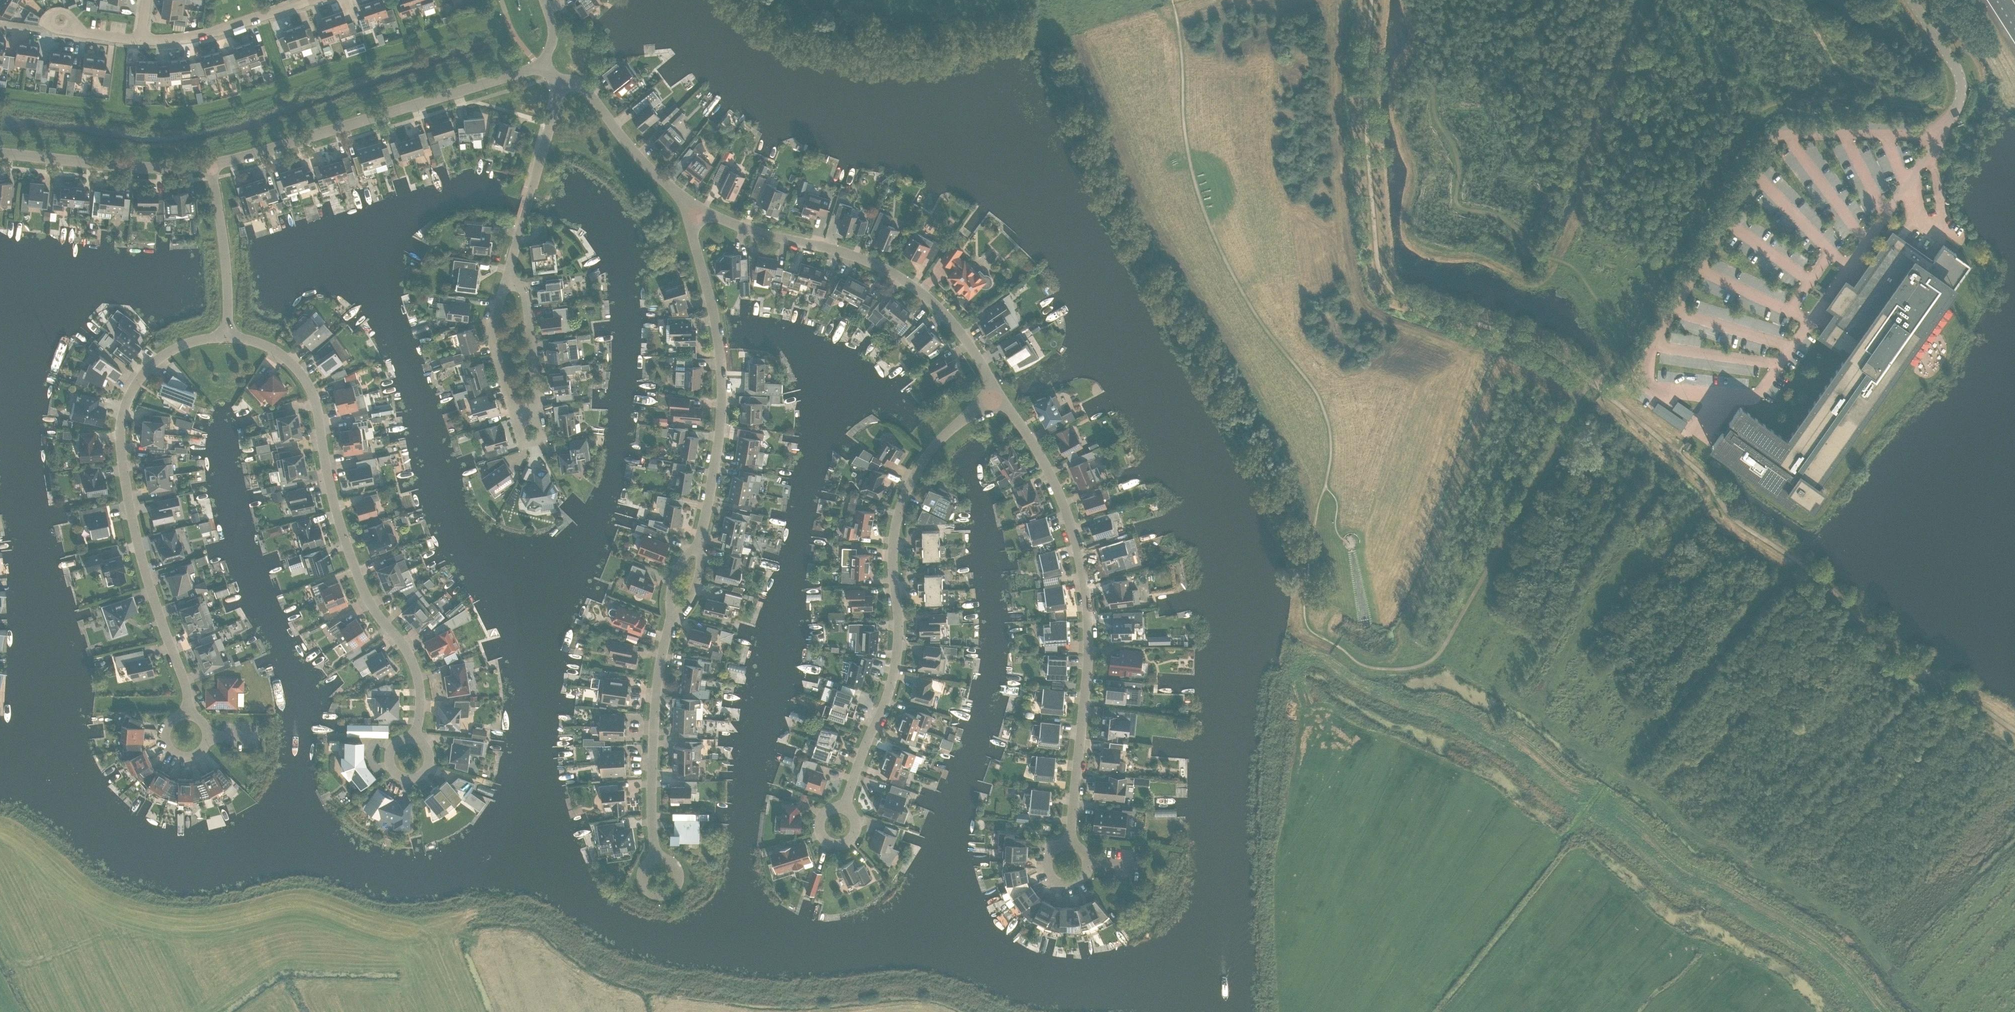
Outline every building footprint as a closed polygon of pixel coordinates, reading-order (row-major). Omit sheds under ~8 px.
[(17,3),(12,0),(0,0),(0,5),(1,5),(0,7),(0,12),(10,18),(14,13),(12,12),(17,3)] [(76,5),(75,0),(73,0),(66,2),(69,8),(76,5)] [(126,0),(108,0),(108,1),(104,0),(100,0),(99,8),(119,11),(120,3),(125,3),(126,0)] [(162,6),(183,8),(184,2),(189,3),(190,0),(163,0),(162,6)] [(377,19),(383,17),(385,23),(395,19),(392,8),(386,10),(382,0),(376,0),(371,2),(377,19)] [(416,6),(414,0),(402,0),(403,4),(398,6),(401,18),(412,14),(410,8),(416,6)] [(416,6),(422,4),(424,10),(434,7),(432,0),(414,0),(416,6)] [(589,12),(588,11),(594,7),(596,5),(597,4),(597,2),(596,0),(576,0),(575,2),(577,5),(575,6),(582,17),(589,12)] [(371,21),(377,19),(371,2),(360,5),(364,18),(359,19),(362,31),(373,27),(371,21)] [(182,15),(183,8),(162,6),(161,16),(174,18),(173,24),(186,26),(188,15),(182,15)] [(38,23),(40,17),(30,11),(23,20),(38,23)] [(332,15),(338,32),(344,30),(346,36),(356,33),(353,21),(347,23),(343,11),(332,15)] [(332,34),(338,32),(332,15),(321,18),(325,31),(319,33),(323,44),(334,40),(332,34)] [(387,31),(401,27),(398,20),(385,25),(387,31)] [(303,24),(293,28),(299,45),(301,50),(310,47),(309,43),(315,41),(310,27),(305,29),(303,24)] [(289,48),(299,45),(293,28),(283,31),(285,36),(279,38),(284,52),(290,50),(289,48)] [(9,55),(4,54),(6,40),(0,39),(0,57),(3,58),(2,67),(8,68),(9,55)] [(243,44),(248,61),(258,58),(259,60),(265,58),(260,44),(254,46),(253,41),(243,44)] [(25,67),(28,43),(17,42),(15,56),(9,55),(8,68),(14,69),(14,65),(25,67)] [(43,64),(43,60),(37,59),(39,45),(28,43),(25,67),(36,68),(34,78),(40,79),(41,73),(43,64)] [(248,61),(243,44),(233,48),(234,53),(228,54),(232,69),(232,68),(234,72),(234,73),(242,70),(242,71),(250,68),(248,61)] [(325,56),(332,53),(329,45),(322,47),(325,56)] [(349,47),(343,49),(346,57),(352,55),(349,47)] [(59,69),(62,52),(50,50),(48,65),(43,64),(41,73),(40,79),(40,81),(46,82),(47,77),(48,68),(59,69)] [(232,69),(228,54),(222,56),(221,51),(211,53),(217,77),(227,74),(234,72),(232,68),(232,69)] [(75,81),(76,68),(70,68),(72,54),(62,52),(59,69),(70,71),(69,80),(75,81)] [(217,77),(211,53),(201,56),(202,61),(196,62),(198,77),(205,75),(206,80),(216,77),(215,71),(217,77)] [(93,74),(95,57),(84,55),(82,69),(76,68),(75,81),(81,82),(82,72),(93,74)] [(95,57),(93,74),(104,75),(102,85),(108,86),(110,73),(104,72),(106,58),(95,57)] [(198,77),(196,62),(189,63),(188,58),(178,59),(181,83),(181,84),(191,82),(191,84),(199,83),(198,77)] [(171,84),(181,83),(178,59),(168,60),(168,66),(162,66),(163,81),(163,86),(171,85),(171,84)] [(145,78),(146,61),(136,60),(135,65),(129,65),(129,84),(145,84),(145,78)] [(163,81),(162,66),(156,66),(156,61),(146,61),(145,78),(155,78),(155,86),(163,86),(163,81)] [(621,68),(617,63),(607,70),(612,76),(609,78),(616,87),(614,88),(620,96),(630,88),(633,91),(639,87),(636,83),(632,77),(634,75),(626,65),(621,68)] [(643,130),(659,117),(652,108),(661,100),(653,90),(632,107),(637,113),(632,117),(643,130)] [(674,125),(685,114),(680,109),(669,119),(674,125)] [(664,124),(670,117),(666,112),(665,112),(658,118),(664,124)] [(481,139),(480,128),(485,128),(484,117),(463,119),(464,127),(458,127),(459,140),(466,139),(470,139),(470,140),(473,140),(472,138),(481,138),(481,139)] [(430,144),(438,142),(437,138),(454,133),(450,121),(431,127),(432,131),(426,132),(430,144)] [(514,152),(519,135),(512,133),(514,126),(500,122),(495,141),(505,144),(503,149),(514,152)] [(670,126),(653,143),(667,157),(681,144),(684,140),(677,133),(670,126)] [(408,140),(413,157),(424,153),(423,149),(429,147),(424,132),(418,134),(419,137),(408,140)] [(402,160),(413,157),(408,140),(397,143),(396,141),(390,143),(394,158),(400,156),(402,160)] [(690,147),(680,160),(687,166),(683,170),(689,175),(688,177),(693,180),(694,179),(698,182),(711,165),(700,156),(705,149),(703,142),(697,143),(693,149),(690,147)] [(368,146),(374,167),(386,163),(386,166),(393,164),(388,150),(382,152),(379,143),(368,146)] [(363,170),(374,167),(368,146),(356,150),(359,159),(353,160),(358,174),(364,172),(363,170)] [(729,160),(733,153),(726,150),(723,157),(729,160)] [(332,164),(337,181),(348,177),(350,184),(356,182),(348,156),(342,157),(342,160),(332,164)] [(733,199),(744,177),(730,171),(732,168),(721,163),(715,175),(722,178),(721,180),(722,182),(723,183),(719,192),(733,199)] [(761,163),(757,171),(765,174),(768,166),(761,163)] [(326,184),(337,181),(332,164),(320,167),(320,164),(313,166),(322,192),(328,190),(326,184)] [(292,170),(298,190),(309,187),(310,189),(316,187),(312,173),(306,175),(303,166),(292,170)] [(287,194),(298,190),(292,170),(280,173),(283,182),(277,184),(281,198),(287,196),(287,194)] [(777,216),(786,193),(776,188),(777,186),(765,182),(767,178),(759,175),(751,195),(758,198),(756,203),(767,208),(766,211),(777,216)] [(253,181),(259,200),(265,198),(267,203),(278,199),(274,187),(268,189),(265,178),(253,181)] [(252,202),(259,200),(253,181),(242,185),(245,196),(239,198),(244,213),(255,210),(252,202)] [(13,183),(0,182),(0,203),(10,204),(13,183)] [(22,192),(20,210),(27,211),(28,203),(34,204),(34,207),(47,208),(49,191),(43,190),(43,184),(30,182),(29,193),(22,192)] [(71,205),(73,186),(61,185),(59,197),(53,196),(52,209),(63,210),(64,205),(71,205)] [(73,186),(71,205),(77,206),(77,211),(88,212),(89,200),(83,199),(84,187),(73,186)] [(798,187),(796,193),(804,196),(805,189),(798,187)] [(110,212),(112,191),(100,190),(100,193),(94,192),(91,216),(109,217),(110,217),(110,212)] [(843,198),(846,197),(847,194),(845,191),(842,190),(839,191),(838,195),(840,197),(843,198)] [(110,212),(122,213),(121,218),(128,219),(130,200),(123,200),(124,192),(112,191),(110,212)] [(163,200),(163,212),(165,212),(166,218),(174,218),(174,213),(188,212),(188,216),(195,216),(194,200),(187,200),(187,193),(173,194),(173,200),(163,200)] [(826,212),(830,199),(808,193),(801,213),(803,214),(802,216),(809,218),(809,216),(816,218),(818,210),(826,212)] [(163,212),(163,200),(157,200),(157,194),(138,194),(137,206),(157,206),(157,212),(163,212)] [(863,233),(867,221),(858,219),(859,217),(850,214),(852,206),(840,202),(835,216),(843,219),(839,231),(853,235),(855,230),(863,233)] [(890,249),(898,230),(888,226),(892,216),(880,211),(870,234),(878,237),(875,243),(882,246),(882,247),(883,247),(884,247),(890,249)] [(467,223),(466,234),(472,234),(471,244),(473,244),(472,252),(491,254),(492,244),(490,244),(491,233),(480,232),(481,225),(482,226),(482,225),(467,223)] [(909,242),(903,252),(922,262),(925,256),(932,260),(941,244),(933,239),(932,241),(915,231),(912,237),(910,240),(909,240),(908,241),(909,242)] [(1739,407),(1711,447),(1791,503),(1796,495),(1812,506),(1824,490),(1816,484),(1893,375),(1891,373),(1950,289),(1952,290),(1969,265),(1955,255),(1956,253),(1943,244),(1932,260),(1896,235),(1862,283),(1866,286),(1839,324),(1835,321),(1823,338),(1840,350),(1842,348),(1848,352),(1787,440),(1739,407)] [(535,271),(556,268),(553,248),(556,248),(556,247),(555,245),(554,244),(554,243),(553,243),(552,242),(551,241),(550,241),(548,240),(547,240),(546,240),(546,243),(532,245),(535,271)] [(963,262),(957,257),(962,250),(952,244),(941,259),(950,266),(953,263),(957,268),(948,277),(956,285),(954,287),(959,292),(961,290),(969,298),(981,286),(983,287),(986,287),(988,287),(990,285),(992,282),(992,280),(990,277),(989,276),(986,275),(985,275),(979,269),(977,272),(965,260),(963,262)] [(740,259),(740,254),(725,255),(725,262),(716,262),(716,273),(725,272),(725,275),(740,274),(740,276),(748,276),(747,258),(740,259)] [(780,287),(783,268),(776,266),(778,259),(758,256),(756,269),(752,269),(752,278),(773,282),(772,286),(780,287)] [(476,290),(479,269),(475,268),(475,262),(455,260),(453,274),(458,275),(457,288),(476,290)] [(808,284),(813,266),(802,262),(798,274),(791,272),(787,286),(799,290),(801,282),(808,284)] [(813,266),(808,284),(814,286),(812,293),(823,296),(827,283),(821,281),(824,269),(813,266)] [(544,301),(563,299),(561,287),(564,287),(562,274),(545,276),(547,288),(538,290),(539,299),(539,302),(544,301)] [(849,300),(859,281),(848,275),(845,282),(839,279),(832,294),(838,297),(839,295),(849,300)] [(859,281),(849,300),(859,305),(857,309),(865,313),(873,297),(866,293),(870,287),(859,281)] [(684,283),(663,289),(667,303),(669,302),(672,311),(674,310),(676,316),(688,316),(686,307),(683,299),(688,297),(684,283)] [(1011,297),(1018,292),(1014,287),(1008,292),(1011,297)] [(831,305),(835,297),(829,294),(825,302),(831,305)] [(465,302),(465,297),(444,295),(443,302),(438,301),(436,315),(448,316),(447,319),(468,321),(471,303),(465,302)] [(880,301),(872,311),(881,318),(884,314),(889,318),(901,303),(892,296),(885,305),(880,301)] [(988,318),(981,323),(989,335),(997,330),(1000,335),(1010,327),(1011,328),(1016,325),(1016,324),(1018,323),(1010,312),(1002,300),(984,312),(988,318)] [(901,303),(889,318),(895,323),(891,327),(901,335),(912,323),(906,317),(911,311),(901,303)] [(554,316),(541,318),(543,332),(562,330),(569,329),(569,322),(568,320),(568,315),(567,307),(553,308),(554,316)] [(318,327),(315,324),(317,323),(310,316),(307,314),(303,314),(298,318),(294,327),(295,327),(296,328),(292,332),(298,340),(301,338),(311,350),(331,332),(323,323),(318,327)] [(117,346),(113,352),(122,359),(126,354),(131,358),(140,346),(134,341),(139,334),(132,328),(135,323),(125,315),(118,324),(123,328),(117,337),(124,342),(119,348),(117,346)] [(688,317),(668,317),(668,323),(670,323),(671,331),(671,338),(673,339),(676,339),(676,344),(683,344),(684,346),(688,346),(689,344),(696,344),(696,330),(692,330),(692,323),(688,323),(688,317)] [(1032,333),(1041,328),(1036,321),(1028,326),(1032,333)] [(914,329),(906,337),(910,342),(912,340),(920,349),(922,348),(927,353),(941,341),(934,334),(933,335),(925,327),(918,333),(914,329)] [(452,353),(440,357),(443,367),(455,363),(463,360),(463,359),(475,356),(473,350),(479,348),(473,328),(466,330),(466,329),(464,330),(464,331),(453,334),(453,335),(457,333),(463,352),(461,353),(453,355),(452,353)] [(110,344),(114,339),(105,332),(98,342),(104,347),(108,342),(110,344)] [(1015,334),(1001,343),(1008,354),(1005,356),(1006,357),(1011,365),(1016,361),(1016,362),(1016,363),(1021,362),(1025,361),(1027,360),(1029,359),(1030,357),(1032,356),(1030,353),(1031,353),(1030,352),(1032,351),(1026,343),(1024,340),(1020,332),(1015,334)] [(321,358),(316,361),(324,374),(342,361),(341,360),(347,355),(340,345),(341,344),(335,335),(316,351),(321,358)] [(550,349),(547,349),(548,362),(570,359),(578,358),(577,349),(576,338),(553,341),(549,341),(550,349)] [(93,350),(98,344),(93,340),(88,347),(93,350)] [(121,372),(99,355),(92,365),(90,363),(84,378),(101,385),(105,374),(114,381),(121,372)] [(943,356),(928,364),(934,376),(939,373),(943,381),(961,372),(956,363),(957,363),(956,361),(955,362),(954,359),(947,363),(943,356)] [(765,363),(765,357),(753,357),(753,362),(750,362),(750,365),(750,376),(745,376),(745,393),(770,394),(780,394),(782,394),(782,382),(764,382),(764,372),(768,372),(769,364),(765,363)] [(676,371),(676,384),(685,384),(685,386),(699,387),(701,367),(693,366),(693,360),(677,359),(676,371)] [(468,389),(454,393),(456,399),(471,394),(483,391),(481,385),(489,383),(483,362),(469,366),(472,376),(464,378),(468,389)] [(567,379),(567,374),(572,373),(574,372),(575,371),(575,369),(582,368),(581,364),(560,367),(560,372),(550,374),(551,383),(553,383),(554,394),(556,394),(557,400),(574,398),(573,391),(571,392),(570,379),(567,379)] [(344,368),(331,374),(334,380),(347,374),(344,368)] [(354,397),(363,394),(360,384),(358,384),(355,371),(344,376),(347,387),(333,391),(336,401),(354,397)] [(187,384),(172,375),(166,384),(162,382),(162,383),(159,392),(158,392),(158,393),(163,394),(162,397),(162,396),(161,397),(179,408),(183,401),(190,404),(191,403),(190,403),(193,394),(194,394),(194,393),(183,389),(187,384)] [(285,388),(272,375),(266,381),(261,376),(249,388),(261,400),(266,395),(271,401),(285,388)] [(354,397),(336,401),(339,412),(352,409),(354,415),(367,412),(363,394),(354,397)] [(489,401),(487,394),(470,399),(474,413),(478,412),(480,419),(497,414),(500,413),(499,411),(496,399),(489,401)] [(770,394),(769,402),(780,402),(780,394),(770,394)] [(98,398),(82,395),(82,397),(77,396),(72,417),(102,424),(105,409),(96,407),(98,398)] [(743,409),(741,408),(741,421),(761,421),(762,403),(767,403),(767,396),(750,395),(750,402),(744,402),(743,409)] [(1039,402),(1034,404),(1038,413),(1041,419),(1041,418),(1046,426),(1047,425),(1058,420),(1061,426),(1075,418),(1071,411),(1061,416),(1056,407),(1060,405),(1055,396),(1051,398),(1050,396),(1046,398),(1045,397),(1037,399),(1037,400),(1039,402)] [(464,397),(456,400),(459,409),(467,406),(464,397)] [(671,397),(670,410),(675,410),(674,419),(700,421),(701,407),(689,406),(689,398),(671,397)] [(569,412),(568,404),(554,406),(555,420),(560,420),(562,433),(580,431),(580,430),(579,423),(575,423),(574,412),(569,412)] [(279,429),(299,424),(298,417),(297,417),(296,414),(282,417),(281,410),(267,413),(269,422),(270,422),(272,430),(272,431),(279,429)] [(381,421),(381,416),(380,410),(371,412),(369,413),(370,417),(371,421),(373,421),(373,422),(381,421)] [(140,432),(162,434),(163,427),(169,427),(170,416),(154,415),(153,421),(143,421),(143,423),(141,423),(140,432)] [(63,419),(62,426),(70,428),(72,421),(63,419)] [(360,439),(366,438),(365,431),(368,430),(366,420),(353,422),(354,429),(340,431),(342,442),(360,439)] [(272,431),(272,430),(270,431),(272,441),(275,441),(276,447),(288,444),(286,438),(300,436),(299,432),(301,432),(299,424),(279,429),(272,431)] [(498,432),(496,425),(476,430),(475,433),(476,436),(478,438),(484,436),(488,449),(486,450),(485,452),(486,456),(488,457),(496,454),(497,452),(496,447),(509,443),(505,430),(498,432)] [(667,435),(668,427),(657,426),(656,434),(667,435)] [(695,457),(698,437),(687,435),(688,429),(674,427),(672,438),(683,440),(681,454),(695,457)] [(1068,427),(1057,432),(1061,441),(1058,443),(1065,455),(1067,454),(1069,459),(1078,455),(1075,450),(1082,446),(1076,433),(1072,435),(1068,427)] [(737,447),(759,451),(761,439),(763,439),(764,433),(748,430),(747,436),(739,435),(737,447)] [(95,444),(95,432),(80,433),(81,445),(79,445),(80,460),(102,459),(101,444),(95,444)] [(162,441),(162,434),(140,432),(140,442),(142,442),(141,444),(152,445),(151,451),(165,452),(166,441),(162,441)] [(360,439),(342,442),(343,453),(357,451),(358,458),(372,456),(370,446),(368,446),(366,438),(360,439)] [(581,470),(579,458),(589,456),(589,459),(590,459),(587,439),(570,442),(571,454),(567,455),(567,453),(560,454),(563,472),(581,470)] [(892,443),(887,441),(877,457),(891,465),(895,460),(899,462),(906,452),(894,444),(893,443),(892,443)] [(1013,485),(1023,479),(1020,473),(1025,470),(1011,446),(997,454),(1012,478),(1009,480),(1013,485)] [(757,462),(759,451),(737,447),(735,459),(745,460),(744,467),(758,469),(759,463),(757,462)] [(1091,469),(1087,460),(1095,457),(1092,450),(1079,456),(1082,462),(1069,467),(1073,475),(1074,475),(1080,487),(1096,480),(1102,478),(1097,466),(1091,469)] [(287,451),(275,453),(278,470),(285,469),(305,465),(304,457),(302,458),(302,454),(288,457),(287,451)] [(879,466),(882,460),(873,455),(870,462),(879,466)] [(167,475),(173,474),(170,456),(154,459),(155,465),(145,467),(145,469),(144,469),(145,479),(167,475)] [(494,495),(497,493),(496,492),(514,479),(510,474),(512,472),(504,462),(503,457),(487,461),(490,472),(483,478),(494,495)] [(356,486),(357,485),(372,482),(370,474),(375,473),(377,471),(376,465),(374,458),(356,461),(357,468),(349,470),(351,481),(350,483),(351,484),(352,486),(354,486),(356,486)] [(689,491),(693,472),(685,471),(686,463),(674,461),(672,474),(677,475),(675,489),(689,491)] [(285,469),(278,470),(282,488),(294,485),(292,479),(306,476),(305,472),(306,472),(305,465),(285,469)] [(526,479),(532,468),(526,465),(520,476),(526,479)] [(882,483),(886,473),(872,468),(868,478),(866,477),(861,490),(879,498),(884,484),(882,483)] [(99,479),(97,469),(85,471),(86,481),(85,481),(88,495),(107,492),(105,478),(99,479)] [(550,483),(548,471),(541,469),(535,472),(537,485),(530,486),(528,485),(526,486),(524,487),(522,495),(527,503),(529,503),(530,506),(535,508),(540,505),(540,501),(554,499),(556,491),(551,483),(550,483)] [(731,487),(752,491),(754,480),(761,481),(762,475),(742,471),(741,477),(733,475),(731,487)] [(167,475),(145,479),(147,488),(149,488),(149,490),(159,488),(160,495),(176,492),(175,485),(173,486),(172,481),(168,482),(167,475)] [(1027,482),(1016,487),(1020,496),(1016,497),(1022,510),(1025,509),(1028,514),(1039,509),(1037,504),(1040,502),(1034,489),(1031,491),(1027,482)] [(1087,513),(1106,507),(1103,498),(1109,496),(1106,485),(1094,489),(1096,495),(1083,499),(1087,513)] [(750,503),(752,491),(731,487),(729,499),(738,501),(737,507),(751,510),(752,504),(750,503)] [(945,494),(946,491),(939,487),(937,491),(930,487),(924,500),(933,505),(930,510),(947,519),(954,505),(949,503),(951,498),(945,494)] [(305,496),(304,488),(288,492),(290,499),(289,499),(292,514),(314,509),(311,495),(305,496)] [(273,500),(282,499),(280,490),(272,492),(273,500)] [(359,518),(376,513),(373,501),(379,499),(377,493),(363,497),(365,502),(355,505),(359,518)] [(682,525),(683,517),(680,516),(681,512),(680,512),(682,505),(675,504),(677,498),(658,495),(656,504),(657,506),(661,507),(661,508),(661,510),(662,511),(663,513),(665,513),(665,514),(664,521),(649,518),(648,524),(667,531),(669,523),(682,525)] [(154,524),(173,520),(171,510),(180,509),(177,496),(157,500),(158,507),(151,509),(154,524)] [(854,519),(873,523),(874,518),(873,517),(874,512),(859,509),(861,503),(860,503),(849,501),(847,512),(855,514),(854,519)] [(1095,524),(1091,525),(1095,538),(1106,534),(1107,538),(1118,534),(1115,526),(1113,520),(1120,518),(1119,516),(1118,510),(1111,512),(1099,515),(1093,517),(1095,524)] [(88,523),(84,524),(85,530),(90,533),(91,537),(94,536),(98,538),(107,536),(107,534),(112,533),(110,525),(108,526),(105,511),(87,515),(88,523)] [(192,522),(200,520),(197,511),(190,513),(192,522)] [(723,527),(744,532),(746,521),(749,521),(750,515),(737,512),(735,518),(725,515),(723,527)] [(1033,543),(1053,537),(1046,516),(1026,522),(1027,524),(1033,543)] [(854,519),(846,518),(842,535),(854,537),(855,531),(870,534),(871,528),(872,528),(873,523),(854,519)] [(310,530),(309,526),(311,526),(309,519),(298,522),(301,533),(298,533),(302,547),(324,542),(320,528),(310,530)] [(367,539),(366,540),(371,554),(380,551),(380,552),(386,550),(386,549),(392,547),(394,546),(395,544),(397,542),(397,539),(395,535),(394,533),(392,532),(389,532),(387,532),(386,533),(382,522),(368,527),(371,538),(367,539)] [(186,534),(195,532),(193,524),(184,526),(186,534)] [(280,525),(273,527),(274,532),(278,534),(282,533),(280,527),(280,525)] [(662,560),(668,544),(654,539),(657,531),(645,527),(642,535),(644,536),(638,551),(662,560)] [(741,543),(744,532),(723,527),(720,539),(728,541),(726,548),(742,552),(744,544),(741,543)] [(179,543),(175,530),(162,534),(166,546),(160,548),(164,562),(184,557),(180,542),(179,543)] [(916,545),(940,545),(940,530),(922,530),(922,538),(915,538),(916,545)] [(1106,572),(1126,566),(1125,562),(1129,555),(1124,541),(1103,548),(1106,557),(1101,559),(1106,572)] [(942,544),(940,545),(916,545),(916,552),(922,552),(923,560),(940,559),(940,556),(944,555),(947,552),(947,549),(942,544)] [(842,565),(869,565),(870,560),(869,560),(869,554),(854,554),(855,548),(843,547),(842,565)] [(1044,575),(1061,570),(1055,549),(1039,553),(1044,575)] [(303,556),(309,575),(325,570),(325,571),(333,568),(328,555),(322,557),(320,550),(303,556)] [(408,568),(404,558),(402,553),(388,559),(390,564),(378,570),(379,573),(378,573),(381,580),(408,569),(407,568),(408,568)] [(738,568),(741,557),(728,553),(725,565),(719,564),(715,580),(722,582),(722,579),(738,583),(738,581),(740,581),(741,579),(741,577),(742,574),(742,572),(741,572),(741,569),(738,568)] [(102,561),(101,554),(84,558),(88,570),(102,566),(105,576),(111,575),(113,584),(125,580),(123,571),(125,571),(121,556),(102,561)] [(293,562),(301,560),(299,554),(291,556),(293,562)] [(751,567),(753,558),(743,556),(741,564),(751,567)] [(181,572),(168,576),(170,583),(169,583),(170,585),(173,592),(174,591),(177,598),(188,595),(186,588),(191,586),(186,571),(193,569),(191,562),(179,566),(181,572)] [(649,598),(654,585),(647,582),(649,577),(644,575),(646,569),(633,564),(627,579),(632,581),(629,590),(637,593),(636,595),(642,597),(642,595),(649,598)] [(869,571),(869,565),(842,565),(841,581),(853,582),(853,576),(868,577),(869,571)] [(408,569),(381,580),(384,587),(385,587),(386,590),(399,584),(402,590),(414,584),(408,569)] [(918,589),(942,589),(942,574),(924,574),(924,582),(918,582),(918,589)] [(1059,575),(1043,578),(1045,587),(1053,585),(1060,584),(1059,575)] [(429,578),(423,582),(428,588),(433,583),(429,578)] [(1128,589),(1127,579),(1114,581),(1115,591),(1108,592),(1109,595),(1107,597),(1108,602),(1110,603),(1110,606),(1133,603),(1140,602),(1138,588),(1128,589)] [(197,593),(207,590),(205,581),(194,584),(197,593)] [(316,603),(342,592),(338,582),(325,587),(323,582),(312,586),(315,594),(313,596),(316,603)] [(1047,609),(1066,605),(1063,584),(1060,584),(1053,585),(1045,587),(1043,587),(1044,590),(1038,591),(1038,600),(1046,600),(1047,609)] [(227,586),(220,588),(222,595),(229,593),(227,586)] [(942,589),(918,589),(918,596),(925,596),(925,604),(942,603),(948,603),(948,588),(942,589)] [(864,595),(864,589),(848,589),(848,596),(852,595),(853,610),(854,610),(854,616),(862,615),(862,609),(872,609),(872,595),(864,595)] [(424,608),(432,603),(431,602),(429,603),(424,598),(424,597),(417,590),(408,598),(413,603),(403,612),(405,615),(404,616),(409,621),(424,608)] [(342,592),(316,603),(319,610),(322,610),(325,618),(336,614),(334,608),(347,603),(342,592)] [(704,612),(723,617),(723,615),(727,615),(729,608),(730,604),(739,606),(741,596),(726,592),(724,602),(707,598),(704,612)] [(182,621),(203,614),(203,613),(209,611),(205,600),(203,601),(201,595),(188,600),(190,606),(180,609),(181,611),(179,612),(182,621)] [(120,634),(125,632),(124,631),(127,630),(123,618),(124,617),(124,616),(136,612),(131,598),(104,608),(113,635),(120,633),(120,634)] [(424,608),(409,621),(414,627),(415,626),(417,629),(428,620),(433,626),(444,616),(432,603),(424,608)] [(641,635),(646,620),(639,617),(640,613),(618,606),(617,609),(615,610),(614,613),(615,615),(612,622),(629,628),(628,630),(641,635)] [(445,612),(446,614),(449,618),(451,617),(454,615),(455,614),(451,610),(449,608),(445,612)] [(1113,630),(1111,630),(1111,639),(1125,639),(1125,640),(1129,640),(1129,639),(1132,639),(1132,630),(1134,630),(1134,626),(1142,626),(1142,611),(1123,612),(1123,619),(1114,619),(1112,619),(1113,630)] [(940,641),(940,625),(946,625),(945,613),(933,613),(934,620),(920,620),(920,634),(930,634),(930,641),(940,641)] [(203,614),(182,621),(186,630),(187,629),(188,631),(198,628),(200,634),(215,628),(211,618),(205,620),(203,614)] [(436,636),(424,642),(431,656),(443,650),(444,653),(459,646),(453,634),(453,633),(450,628),(455,626),(456,626),(458,625),(458,623),(456,620),(454,615),(451,617),(449,618),(447,620),(446,620),(443,622),(446,629),(443,631),(436,634),(436,635),(436,636)] [(340,642),(362,627),(356,618),(344,626),(340,620),(329,628),(333,634),(334,633),(340,642)] [(1068,641),(1067,619),(1066,619),(1066,620),(1050,621),(1050,620),(1049,620),(1050,623),(1043,624),(1042,632),(1043,632),(1044,643),(1045,651),(1057,650),(1057,642),(1068,641)] [(849,623),(849,624),(850,624),(849,630),(857,631),(856,650),(855,650),(855,651),(863,651),(864,650),(863,650),(863,649),(877,649),(877,630),(873,630),(874,624),(874,623),(858,622),(849,623)] [(716,640),(719,629),(707,626),(706,632),(692,628),(688,642),(707,647),(710,639),(716,640)] [(362,627),(340,642),(347,651),(345,652),(349,658),(361,650),(357,645),(368,637),(362,627)] [(729,640),(731,632),(721,629),(719,637),(729,640)] [(197,659),(218,651),(215,644),(219,643),(215,632),(202,637),(204,643),(195,647),(195,649),(194,650),(197,659)] [(636,643),(638,637),(627,633),(625,640),(636,643)] [(1164,635),(1148,636),(1149,644),(1164,644),(1164,635)] [(635,667),(638,653),(632,652),(633,644),(612,640),(610,654),(617,655),(616,663),(635,667)] [(939,657),(940,647),(927,645),(927,651),(922,650),(921,655),(920,655),(918,669),(938,672),(938,671),(944,672),(945,658),(940,658),(940,657),(939,657)] [(713,654),(722,655),(723,648),(714,647),(713,654)] [(1141,669),(1142,651),(1120,649),(1120,655),(1111,655),(1109,672),(1131,674),(1131,673),(1134,673),(1136,673),(1137,672),(1138,670),(1138,668),(1141,669)] [(144,658),(142,650),(115,656),(117,667),(126,666),(127,671),(133,680),(154,675),(151,662),(147,663),(146,658),(144,658)] [(371,650),(354,660),(358,668),(367,663),(371,671),(373,669),(378,677),(393,668),(395,672),(388,660),(387,661),(381,651),(374,655),(371,650)] [(218,651),(197,659),(201,668),(203,667),(204,670),(213,666),(215,672),(231,666),(228,660),(222,662),(218,651)] [(1049,655),(1049,654),(1048,654),(1048,655),(1043,654),(1043,661),(1048,662),(1047,676),(1067,677),(1068,655),(1067,655),(1049,655)] [(869,672),(873,659),(859,656),(857,663),(849,660),(849,661),(852,662),(849,673),(846,672),(844,679),(847,680),(861,684),(865,671),(869,672)] [(683,675),(701,678),(702,671),(703,672),(710,673),(711,663),(711,662),(711,661),(702,660),(702,658),(698,658),(698,659),(684,657),(684,663),(685,664),(683,675)] [(467,677),(465,663),(450,665),(451,675),(444,676),(447,696),(469,692),(468,687),(470,687),(473,684),(472,680),(469,677),(467,677)] [(701,678),(683,675),(682,687),(680,687),(679,693),(692,695),(691,697),(709,698),(710,690),(705,690),(705,685),(700,684),(701,678)] [(599,688),(630,693),(631,686),(628,685),(629,680),(620,679),(620,677),(615,677),(615,678),(605,677),(604,679),(600,678),(599,688)] [(930,689),(932,680),(920,677),(918,686),(915,685),(911,699),(930,704),(934,690),(930,689)] [(242,690),(242,681),(236,681),(236,679),(219,679),(219,689),(207,689),(207,706),(235,706),(236,690),(242,690)] [(1106,697),(1106,700),(1140,704),(1140,703),(1142,682),(1112,679),(1111,686),(1107,685),(1107,688),(1106,688),(1105,697),(1106,697)] [(1052,681),(1051,688),(1063,690),(1064,682),(1052,681)] [(392,695),(392,683),(366,690),(367,690),(367,696),(375,696),(375,717),(378,717),(378,724),(391,724),(391,717),(397,717),(397,695),(392,695)] [(832,702),(855,710),(857,703),(851,701),(854,694),(837,688),(832,687),(827,700),(832,702)] [(1063,712),(1065,690),(1063,690),(1051,688),(1043,687),(1043,691),(1036,690),(1034,698),(1042,700),(1041,709),(1063,712)] [(629,699),(630,693),(599,688),(597,698),(602,699),(601,701),(612,702),(612,704),(617,704),(617,703),(626,704),(626,699),(629,699)] [(674,717),(696,718),(696,707),(701,707),(701,698),(683,697),(682,705),(675,705),(674,717)] [(468,716),(469,700),(454,701),(454,708),(440,707),(439,719),(437,719),(437,728),(442,728),(442,727),(454,728),(458,724),(459,717),(468,716)] [(853,716),(855,710),(832,702),(831,705),(825,703),(821,716),(827,718),(828,716),(844,722),(847,714),(853,716)] [(1112,735),(1112,742),(1117,742),(1118,733),(1128,734),(1129,723),(1136,723),(1137,712),(1103,709),(1103,715),(1101,734),(1112,735)] [(902,717),(900,723),(918,729),(919,728),(927,731),(932,715),(921,711),(918,710),(916,716),(905,712),(903,717),(902,717)] [(591,726),(628,727),(628,720),(625,720),(625,715),(616,715),(616,713),(611,713),(611,714),(600,714),(600,721),(598,721),(598,726),(591,725),(591,726)] [(121,731),(144,733),(144,726),(141,725),(143,720),(137,718),(138,716),(132,714),(131,716),(125,714),(121,724),(121,731)] [(1156,727),(1157,716),(1147,716),(1146,726),(1156,727)] [(695,729),(696,718),(674,717),(674,729),(681,729),(681,736),(697,736),(697,729),(695,729)] [(815,722),(813,728),(820,730),(816,741),(839,748),(842,741),(835,739),(838,732),(829,729),(830,727),(831,727),(831,726),(815,721),(815,722)] [(1058,745),(1061,723),(1041,721),(1040,724),(1034,724),(1032,732),(1039,734),(1038,743),(1058,745)] [(899,728),(898,733),(902,735),(911,738),(909,744),(921,748),(925,737),(917,734),(918,729),(900,723),(899,727),(899,728)] [(371,735),(371,725),(347,724),(347,734),(371,735)] [(627,734),(628,727),(591,726),(591,731),(592,733),(600,733),(600,738),(610,738),(610,740),(615,740),(615,739),(624,739),(624,734),(627,734)] [(485,738),(486,729),(472,727),(471,737),(485,738)] [(143,740),(144,733),(121,731),(120,739),(122,749),(141,745),(140,740),(143,740)] [(484,755),(486,741),(466,739),(465,745),(452,743),(449,761),(455,762),(454,768),(467,771),(468,762),(469,753),(484,755)] [(810,739),(809,743),(811,743),(815,745),(812,755),(828,760),(834,762),(836,757),(833,756),(834,754),(836,754),(837,755),(839,748),(816,741),(810,739)] [(673,759),(701,759),(701,747),(703,745),(703,741),(685,741),(685,747),(673,747),(673,759)] [(361,757),(362,742),(347,742),(346,757),(341,757),(341,768),(348,776),(352,773),(361,785),(373,776),(364,764),(365,763),(363,757),(361,757)] [(1123,749),(1123,743),(1117,742),(1112,742),(1109,742),(1109,748),(1103,747),(1102,758),(1100,758),(1099,767),(1115,769),(1115,770),(1122,771),(1125,769),(1125,763),(1123,761),(1119,760),(1121,749),(1123,749)] [(1131,753),(1134,751),(1134,747),(1132,745),(1128,744),(1126,746),(1126,750),(1128,752),(1131,753)] [(128,765),(148,755),(145,749),(142,750),(141,745),(122,749),(124,759),(128,765)] [(598,764),(628,762),(628,755),(625,755),(624,750),(616,751),(616,749),(610,749),(611,751),(600,752),(600,758),(598,758),(598,764)] [(884,762),(910,771),(916,754),(905,750),(902,756),(889,750),(887,756),(886,755),(884,762)] [(138,779),(152,767),(149,763),(151,762),(148,755),(128,765),(131,772),(138,779)] [(1056,757),(1036,755),(1032,755),(1030,764),(1036,764),(1034,777),(1054,779),(1056,757)] [(821,792),(826,780),(822,778),(824,773),(815,770),(817,763),(804,758),(795,784),(805,787),(821,792)] [(701,759),(673,759),(672,770),(685,771),(685,778),(699,778),(699,765),(692,765),(692,759),(701,759)] [(628,762),(598,764),(598,769),(601,769),(601,775),(612,775),(612,776),(618,776),(618,774),(626,774),(626,769),(629,769),(628,762)] [(904,786),(910,771),(884,762),(882,766),(883,766),(881,771),(895,776),(892,782),(904,786)] [(151,791),(163,772),(157,768),(156,771),(152,767),(138,779),(145,787),(151,791)] [(207,773),(218,793),(224,789),(232,782),(228,777),(229,776),(225,771),(223,773),(219,768),(215,772),(213,770),(207,773)] [(167,798),(173,780),(168,778),(169,776),(163,772),(151,791),(157,795),(167,798)] [(212,797),(218,793),(207,773),(201,777),(202,779),(197,781),(201,799),(212,797)] [(1124,785),(1125,778),(1111,776),(1110,783),(1098,782),(1096,796),(1114,798),(1115,799),(1118,799),(1119,798),(1121,799),(1123,785),(1124,785)] [(422,797),(417,802),(422,808),(428,802),(429,803),(432,820),(434,819),(436,818),(438,817),(440,816),(442,815),(444,813),(446,812),(448,811),(450,809),(451,808),(453,806),(455,805),(456,803),(458,802),(460,800),(461,798),(465,801),(479,811),(485,802),(470,792),(472,789),(474,783),(458,777),(449,784),(446,780),(439,786),(438,784),(436,786),(432,789),(430,791),(431,793),(424,799),(422,797)] [(184,801),(185,778),(178,778),(178,781),(173,780),(167,798),(177,801),(184,801)] [(201,799),(197,781),(192,782),(192,779),(185,778),(184,801),(191,801),(201,799)] [(697,792),(697,780),(685,780),(685,786),(671,786),(671,805),(672,805),(679,805),(679,801),(691,801),(691,792),(697,792)] [(615,790),(615,784),(599,785),(599,792),(602,792),(604,805),(612,805),(613,813),(625,812),(624,804),(625,803),(624,789),(615,790)] [(905,797),(907,789),(892,784),(889,792),(888,791),(884,803),(880,802),(877,812),(896,818),(895,819),(896,820),(896,819),(904,822),(908,811),(902,809),(906,797),(905,797)] [(1049,812),(1051,790),(1031,788),(1031,793),(1024,792),(1022,801),(1030,803),(1029,810),(1049,812)] [(396,802),(391,800),(392,798),(378,789),(368,803),(367,803),(366,803),(365,803),(364,804),(364,805),(363,805),(363,806),(363,807),(363,808),(363,809),(364,809),(364,810),(365,811),(366,811),(367,811),(368,811),(369,811),(378,817),(380,815),(385,818),(390,820),(395,820),(395,827),(408,828),(410,801),(397,800),(396,802)] [(806,802),(808,795),(801,792),(799,800),(806,802)] [(797,816),(798,805),(784,804),(783,815),(781,815),(781,830),(800,831),(801,816),(797,816)] [(1132,813),(1133,805),(1122,804),(1121,812),(1097,809),(1095,828),(1106,829),(1108,832),(1110,832),(1112,830),(1123,831),(1125,812),(1132,813)] [(671,832),(671,841),(699,841),(700,819),(709,819),(709,812),(673,812),(673,819),(675,819),(674,832),(671,832)] [(1028,822),(1029,813),(1017,812),(1016,821),(1028,822)] [(614,831),(613,823),(597,825),(600,843),(612,841),(615,855),(623,854),(622,849),(634,847),(631,828),(614,831)] [(876,828),(870,846),(882,851),(880,856),(890,863),(899,850),(892,847),(896,836),(895,835),(897,829),(885,825),(883,831),(876,828)] [(1003,849),(1026,850),(1026,845),(1025,845),(1026,838),(1014,837),(1015,834),(1004,833),(1004,832),(999,831),(998,848),(1003,848),(1003,849)] [(810,859),(805,844),(791,848),(791,847),(780,850),(781,852),(771,854),(776,870),(793,865),(793,868),(803,865),(802,862),(810,859)] [(1026,855),(1026,850),(1003,849),(1003,856),(1003,861),(1024,862),(1025,855),(1026,855)] [(857,867),(853,860),(854,860),(854,859),(844,864),(842,863),(842,865),(838,867),(839,867),(847,883),(847,884),(853,881),(854,885),(856,886),(859,884),(859,885),(872,879),(871,878),(871,879),(864,864),(857,867)] [(1024,867),(1024,862),(1003,861),(1003,868),(1002,868),(1003,876),(1026,872),(1025,867),(1024,867)] [(813,894),(820,873),(814,871),(807,892),(813,894)] [(1008,890),(1028,881),(1026,877),(1027,877),(1026,872),(1003,876),(1005,883),(1008,890)] [(1015,903),(1033,890),(1030,886),(1028,881),(1008,890),(1011,897),(1015,903)] [(1026,913),(1040,897),(1036,894),(1033,890),(1015,903),(1020,909),(1026,913)] [(1038,922),(1048,902),(1044,900),(1043,900),(1040,897),(1026,913),(1032,918),(1031,918),(1038,922)] [(1086,902),(1096,923),(1103,920),(1102,919),(1108,914),(1095,898),(1091,901),(1090,900),(1086,902)] [(1052,927),(1057,906),(1052,905),(1053,904),(1048,902),(1038,922),(1045,926),(1045,925),(1052,927)] [(1089,926),(1096,923),(1086,902),(1081,905),(1082,905),(1077,906),(1082,927),(1089,926)] [(1067,929),(1067,907),(1062,907),(1057,906),(1052,927),(1059,929),(1067,929)] [(1074,929),(1082,927),(1077,906),(1072,907),(1067,907),(1067,929),(1074,930),(1074,929)]
